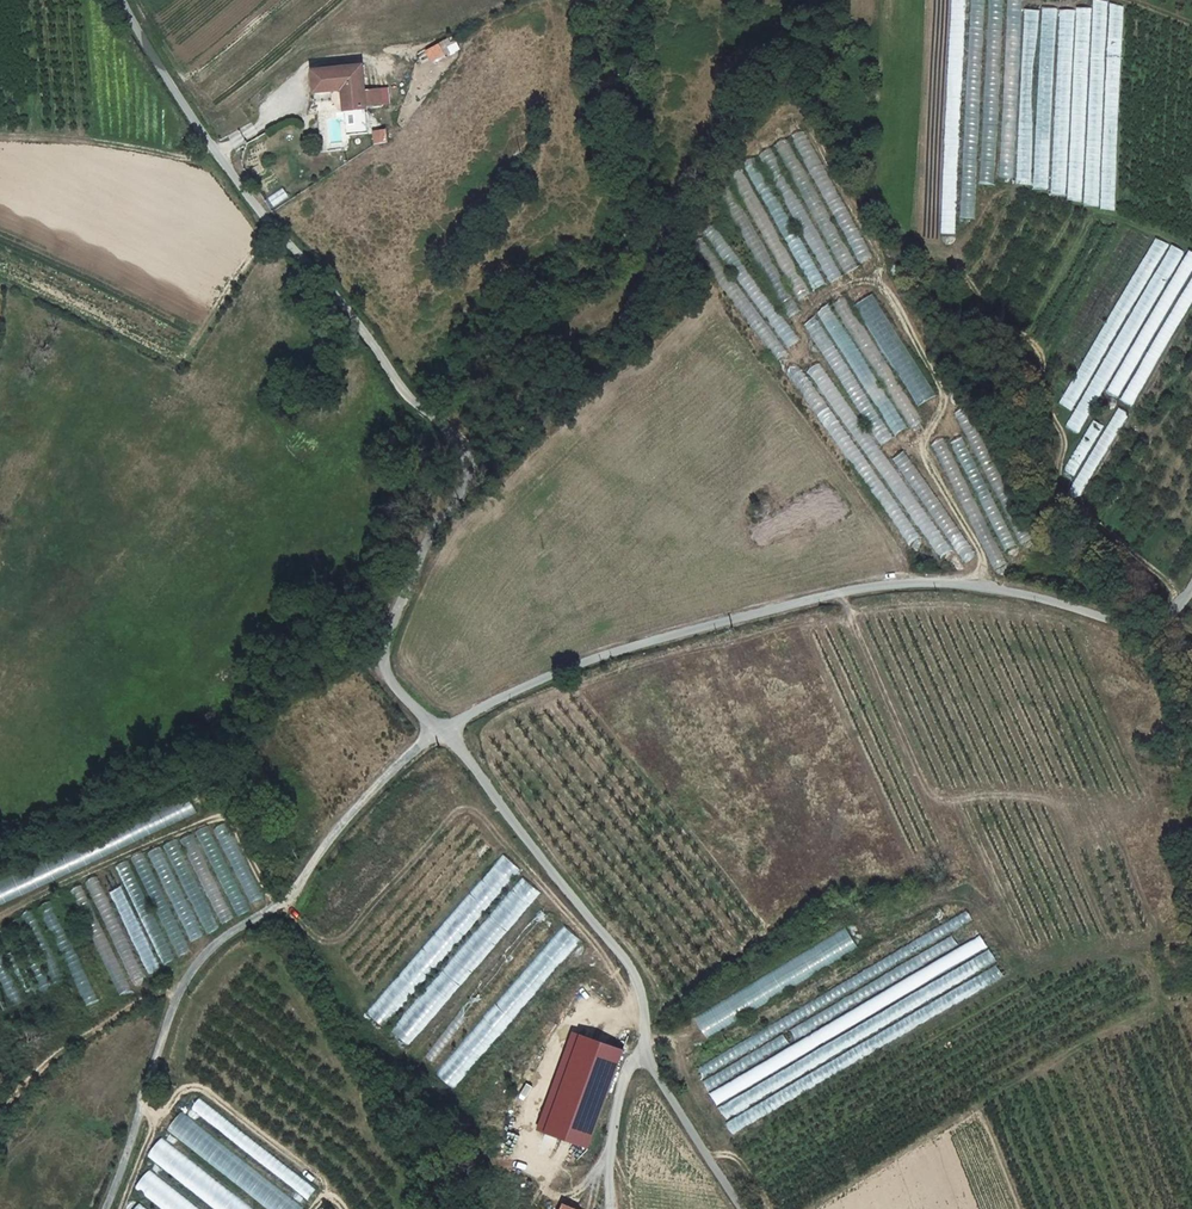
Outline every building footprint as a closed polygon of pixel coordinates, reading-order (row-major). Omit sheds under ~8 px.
[(936,70),(938,0),(923,0),(917,231),(931,232),(934,106),(933,106),(933,86),(934,70),(936,70)] [(941,234),(956,235),(967,0),(951,0),(941,234)] [(960,218),(974,218),(986,0),(971,0),(960,218)] [(979,184),(994,185),(1004,0),(988,0),(979,184)] [(1014,178),(1022,0),(1006,0),(998,178),(1014,178)] [(1099,207),(1109,0),(1101,0),(1094,0),(1084,206),(1099,207)] [(1100,210),(1115,211),(1125,5),(1110,4),(1100,210)] [(1042,7),(1033,188),(1049,189),(1058,8),(1042,7)] [(1066,201),(1081,202),(1091,8),(1076,7),(1066,201)] [(1015,184),(1031,184),(1039,11),(1024,10),(1015,184)] [(1060,10),(1051,194),(1065,195),(1073,11),(1060,10)] [(440,43),(417,52),(422,64),(445,55),(440,43)] [(339,93),(364,90),(361,68),(309,75),(311,96),(327,94),(339,93)] [(883,102),(896,101),(895,88),(882,89),(883,102)] [(364,90),(339,93),(341,114),(364,111),(364,109),(364,93),(364,90)] [(381,92),(364,93),(364,109),(381,109),(381,92)] [(327,94),(311,96),(312,106),(328,105),(327,94)] [(373,144),(387,142),(386,129),(372,131),(373,144)] [(789,137),(859,264),(874,257),(803,129),(789,137)] [(774,147),(844,274),(859,267),(788,139),(774,147)] [(758,155),(828,283),(843,275),(772,147),(758,155)] [(743,162),(812,290),(826,283),(756,155),(743,162)] [(730,174),(798,301),(812,293),(744,167),(730,174)] [(718,188),(788,317),(801,310),(731,181),(718,188)] [(271,204),(288,199),(284,190),(268,196),(271,204)] [(702,232),(787,348),(799,339),(714,223),(702,232)] [(690,242),(777,361),(789,353),(702,234),(690,242)] [(1167,245),(1156,238),(1059,402),(1071,409),(1167,245)] [(1184,252),(1172,245),(1066,426),(1079,433),(1184,252)] [(1188,250),(1105,391),(1118,399),(1191,273),(1191,252),(1188,250)] [(1120,400),(1131,406),(1191,303),(1191,278),(1120,400)] [(872,294),(853,306),(918,407),(936,396),(872,294)] [(844,295),(832,303),(911,429),(923,422),(844,295)] [(828,307),(817,314),(896,433),(906,427),(828,307)] [(815,318),(804,325),(881,444),(892,437),(815,318)] [(785,373),(910,547),(922,538),(797,365),(785,373)] [(808,373),(941,558),(952,551),(819,365),(808,373)] [(1130,414),(1119,407),(1068,492),(1079,499),(1130,414)] [(963,409),(954,413),(1021,542),(1030,538),(963,409)] [(1062,470),(1073,477),(1104,426),(1093,419),(1062,470)] [(962,437),(950,443),(1005,553),(1018,546),(962,437)] [(942,439),(931,445),(996,569),(1007,564),(942,439)] [(891,458),(964,562),(976,554),(903,449),(891,458)] [(225,824),(213,830),(251,901),(262,895),(225,824)] [(208,825),(195,832),(237,916),(251,909),(208,825)] [(193,833),(180,840),(222,924),(235,917),(193,833)] [(177,839),(163,846),(207,933),(221,926),(177,839)] [(160,847),(147,853),(191,941),(203,935),(160,847)] [(142,852),(131,858),(180,956),(191,950),(142,852)] [(501,853),(365,1014),(382,1028),(518,868),(501,853)] [(127,858),(115,865),(165,968),(177,961),(127,858)] [(112,868),(100,874),(151,977),(162,970),(112,868)] [(408,1045),(539,891),(521,876),(390,1030),(408,1045)] [(97,877),(85,883),(136,986),(147,979),(97,877)] [(80,886),(69,892),(120,993),(131,988),(80,886)] [(50,903),(38,909),(86,1006),(98,1000),(50,903)] [(695,1069),(702,1080),(973,920),(966,909),(695,1069)] [(40,991),(51,985),(17,919),(7,924),(40,991)] [(702,1081),(709,1093),(980,932),(973,921),(702,1081)] [(453,1088),(578,937),(562,924),(436,1074),(453,1088)] [(695,1019),(707,1038),(856,947),(845,928),(695,1019)] [(709,1094),(716,1105),(987,945),(980,934),(709,1094)] [(718,1109),(725,1120),(996,960),(989,948),(718,1109)] [(0,950),(0,988),(9,1006),(23,999),(0,950)] [(726,1123),(732,1135),(1004,974),(997,963),(726,1123)] [(587,1146),(622,1050),(572,1032),(537,1129),(587,1146)] [(191,1109),(307,1200),(316,1190),(200,1099),(191,1109)] [(168,1130),(267,1208),(300,1208),(302,1207),(181,1112),(168,1130)] [(148,1156),(215,1208),(251,1208),(161,1139),(148,1156)] [(136,1188),(163,1208),(200,1208),(150,1170),(136,1188)] [(217,1171),(213,1176),(228,1187),(232,1182),(217,1171)]
